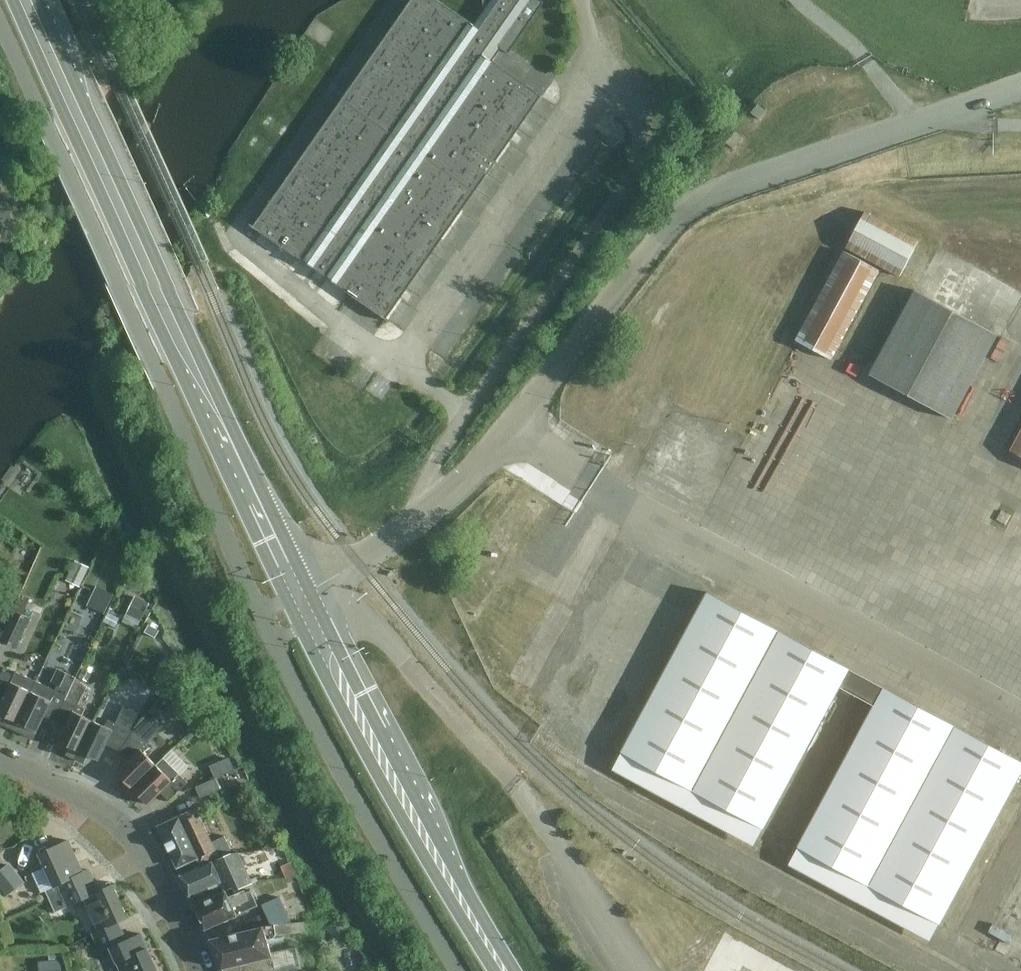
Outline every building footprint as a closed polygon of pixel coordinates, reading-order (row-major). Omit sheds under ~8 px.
[(490,7),(481,20),(452,0),(425,0),(264,226),(382,310),(540,89),(497,57),(508,41),(516,47),(549,0),(489,0),(490,7)] [(762,105),(755,113),(763,119),(769,111),(762,105)] [(747,138),(739,131),(728,144),(736,151),(747,138)] [(918,241),(865,212),(846,247),(900,276),(918,241)] [(844,250),(797,337),(832,356),(879,269),(844,250)] [(999,334),(917,288),(870,374),(953,418),(999,334)] [(1009,451),(1020,457),(1020,430),(1009,451)] [(67,580),(81,587),(90,567),(76,561),(67,580)] [(100,591),(93,605),(107,612),(114,598),(100,591)] [(708,592),(622,752),(765,828),(842,687),(852,669),(708,592)] [(123,621),(138,629),(150,603),(136,596),(123,621)] [(2,640),(17,647),(31,617),(24,614),(30,602),(21,598),(2,640)] [(109,613),(104,622),(116,628),(121,618),(109,613)] [(149,624),(145,633),(156,639),(161,630),(149,624)] [(68,701),(77,682),(75,681),(77,677),(59,669),(52,682),(59,686),(57,690),(39,681),(16,730),(36,740),(46,717),(58,722),(68,701)] [(798,848),(940,924),(1020,776),(1020,761),(852,669),(842,687),(875,705),(798,848)] [(5,671),(0,681),(0,723),(16,730),(39,681),(18,671),(16,676),(5,671)] [(77,759),(95,722),(83,717),(87,709),(78,705),(87,686),(77,682),(68,701),(58,722),(68,727),(61,742),(71,748),(68,755),(77,759)] [(159,707),(165,713),(173,704),(167,698),(159,707)] [(121,752),(136,733),(110,720),(106,727),(95,722),(77,759),(86,763),(89,756),(101,761),(108,746),(121,752)] [(129,796),(158,767),(157,765),(149,757),(154,752),(136,733),(121,752),(131,762),(119,774),(127,783),(121,788),(129,796)] [(210,766),(216,778),(217,778),(236,770),(230,757),(210,766)] [(170,802),(187,786),(163,760),(157,765),(158,767),(129,796),(135,803),(141,797),(149,806),(162,794),(170,802)] [(197,787),(202,798),(222,789),(217,778),(216,778),(197,787)] [(221,817),(204,824),(198,810),(161,827),(179,868),(199,858),(202,864),(231,851),(227,842),(215,847),(209,834),(225,827),(221,817)] [(52,902),(91,884),(86,872),(84,873),(70,841),(41,854),(56,887),(47,891),(52,902)] [(253,884),(239,854),(232,854),(214,862),(213,861),(182,875),(192,898),(223,885),(226,892),(236,888),(237,891),(253,884)] [(7,896),(25,882),(11,863),(0,872),(0,888),(7,896)] [(100,932),(120,923),(129,919),(114,886),(96,894),(91,884),(52,902),(57,913),(86,900),(100,932)] [(257,902),(252,892),(231,901),(227,892),(196,906),(206,928),(209,929),(225,922),(228,923),(235,918),(238,916),(236,911),(257,902)] [(263,905),(272,926),(290,918),(281,897),(263,905)] [(100,932),(95,934),(103,954),(113,950),(122,970),(160,970),(143,935),(128,941),(120,923),(100,932)] [(710,923),(686,970),(688,970),(806,970),(710,923)] [(268,940),(277,940),(278,936),(305,935),(305,926),(259,928),(242,931),(211,939),(225,970),(302,970),(298,950),(272,955),(268,940)] [(39,962),(40,970),(62,970),(61,960),(39,962)]
